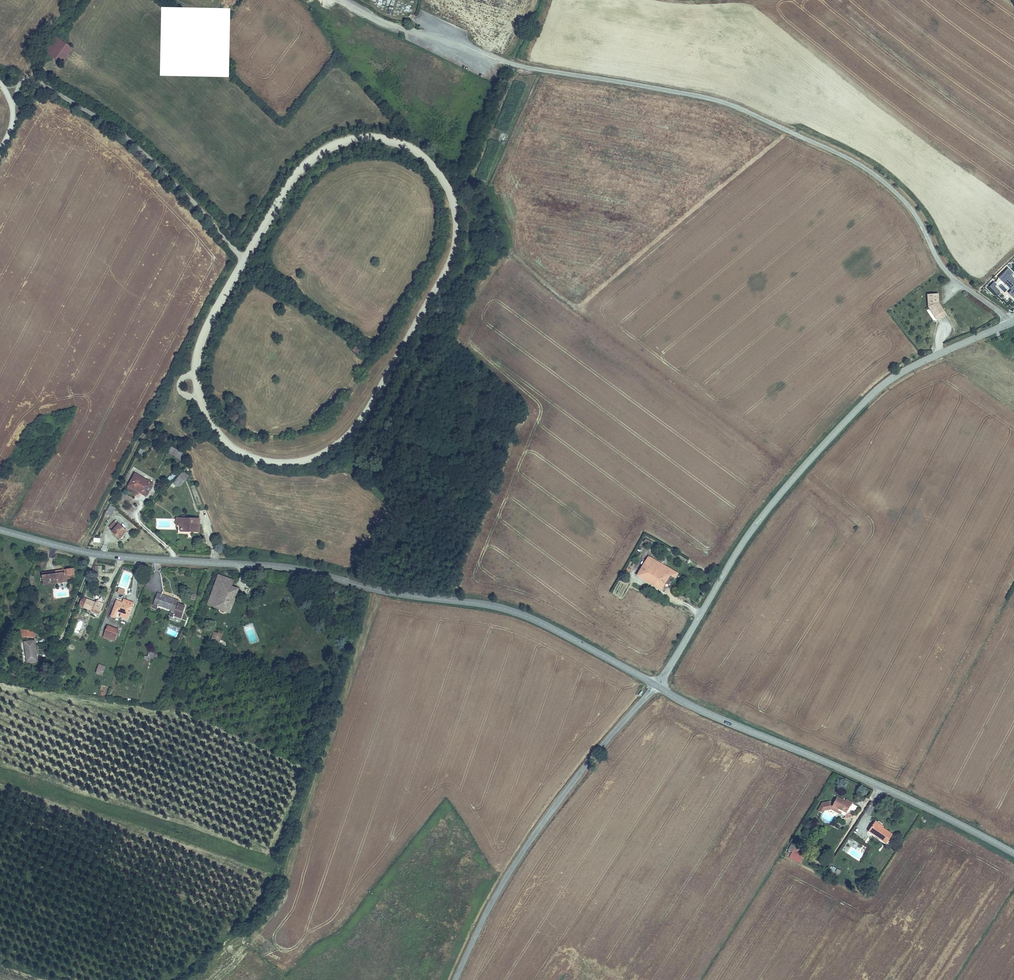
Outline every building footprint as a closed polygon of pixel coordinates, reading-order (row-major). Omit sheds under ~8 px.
[(50,53),(65,61),(73,47),(58,39),(50,53)] [(938,293),(927,294),(928,307),(935,317),(944,311),(940,305),(938,305),(937,303),(939,303),(938,293)] [(935,317),(937,320),(946,314),(944,311),(935,317)] [(184,452),(171,445),(167,453),(180,459),(184,452)] [(136,471),(131,480),(133,481),(132,484),(137,488),(137,489),(146,495),(154,482),(136,471)] [(183,471),(174,481),(179,486),(188,476),(183,471)] [(173,472),(167,479),(171,482),(176,475),(173,472)] [(132,484),(129,483),(127,486),(136,491),(137,489),(137,488),(132,484)] [(182,518),(181,523),(181,528),(189,528),(189,530),(198,530),(199,519),(182,518)] [(120,539),(127,530),(115,520),(110,526),(113,529),(111,531),(120,539)] [(640,574),(648,580),(660,564),(652,558),(640,574)] [(660,564),(648,580),(662,590),(670,581),(674,574),(660,564)] [(63,570),(56,571),(43,573),(44,582),(54,581),(75,578),(74,566),(62,568),(63,570)] [(674,574),(670,581),(675,585),(680,578),(674,574)] [(226,584),(228,579),(219,576),(209,603),(217,606),(226,584)] [(230,611),(239,589),(232,587),(226,584),(217,606),(230,611)] [(175,598),(158,591),(153,604),(158,606),(159,604),(171,609),(171,610),(175,612),(174,614),(182,617),(186,605),(179,602),(179,603),(174,601),(175,598)] [(98,601),(82,596),(79,604),(94,610),(95,608),(103,611),(106,601),(99,599),(98,601)] [(117,600),(111,615),(116,617),(118,612),(121,613),(119,616),(126,619),(133,602),(124,599),(123,602),(117,600)] [(118,630),(109,626),(105,634),(111,636),(109,639),(114,641),(118,630)] [(215,630),(212,638),(221,642),(221,640),(219,640),(223,631),(218,629),(217,631),(215,630)] [(221,642),(212,638),(209,645),(219,649),(221,642)] [(36,639),(23,641),(26,662),(38,661),(36,639)] [(98,663),(95,673),(103,675),(106,665),(98,663)] [(842,803),(843,801),(837,797),(831,807),(844,816),(849,808),(842,803)] [(868,834),(886,845),(891,836),(879,829),(880,827),(875,824),(868,834)] [(802,858),(797,856),(798,855),(794,853),(796,849),(789,845),(786,851),(791,853),(788,859),(798,865),(802,858)]
